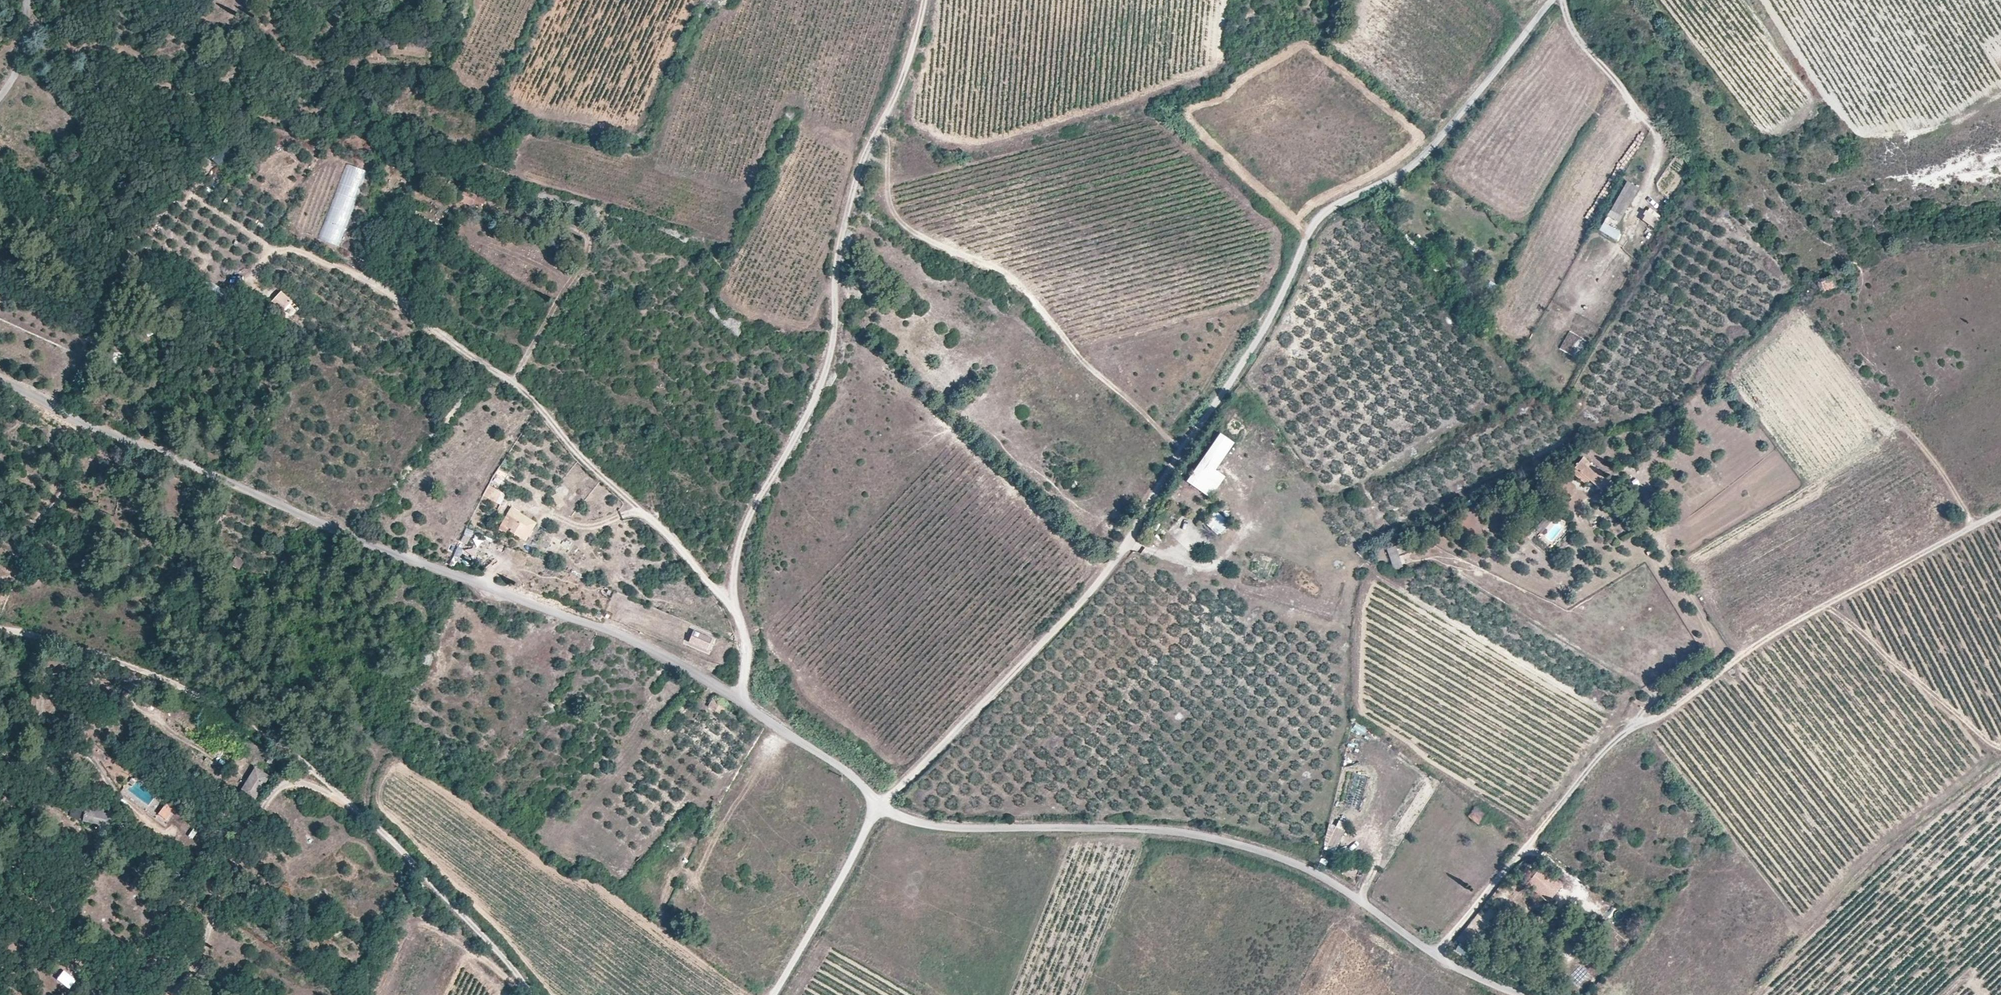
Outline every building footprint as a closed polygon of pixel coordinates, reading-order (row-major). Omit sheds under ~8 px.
[(318,239),(339,247),(366,172),(345,164),(318,239)] [(1620,220),(1638,188),(1628,182),(1610,214),(1620,220)] [(482,208),(487,196),(477,191),(472,203),(482,208)] [(1654,229),(1662,217),(1648,208),(1640,221),(1654,229)] [(1618,241),(1622,232),(1603,223),(1599,232),(1618,241)] [(139,248),(131,243),(128,249),(135,254),(139,248)] [(1838,286),(1835,277),(1824,281),(1827,290),(1838,286)] [(209,283),(203,292),(218,302),(224,292),(209,283)] [(280,313),(292,301),(281,291),(269,303),(280,313)] [(1225,479),(1215,472),(1234,445),(1219,434),(1185,483),(1196,491),(1210,501),(1225,479)] [(1605,476),(1587,461),(1585,463),(1581,460),(1574,467),(1589,480),(1596,486),(1605,476)] [(116,481),(119,465),(110,462),(106,478),(116,481)] [(1589,480),(1574,467),(1570,472),(1585,485),(1589,480)] [(500,504),(505,493),(489,485),(483,496),(500,504)] [(1218,536),(1230,523),(1215,510),(1204,523),(1218,536)] [(507,530),(514,518),(507,514),(500,526),(507,530)] [(520,538),(527,526),(514,518),(507,530),(520,538)] [(525,540),(531,529),(527,526),(520,538),(525,540)] [(1401,567),(1394,546),(1387,549),(1394,569),(1401,567)] [(461,554),(459,562),(470,566),(472,557),(461,554)] [(231,568),(240,571),(244,561),(234,557),(231,568)] [(708,650),(712,639),(694,631),(689,642),(708,650)] [(721,714),(727,705),(714,697),(709,706),(721,714)] [(253,799),(267,776),(256,769),(241,792),(253,799)] [(164,817),(171,807),(166,803),(158,814),(164,817)] [(1478,825),(1486,813),(1475,806),(1467,817),(1478,825)] [(112,825),(115,812),(109,811),(108,814),(103,813),(104,810),(87,807),(84,820),(100,823),(99,830),(108,831),(109,825),(112,825)] [(1338,849),(1347,830),(1338,826),(1329,845),(1338,849)] [(1541,869),(1528,885),(1550,902),(1563,887),(1541,869)] [(1457,945),(1455,952),(1470,958),(1473,950),(1457,945)] [(72,989),(78,979),(64,971),(58,980),(72,989)]
